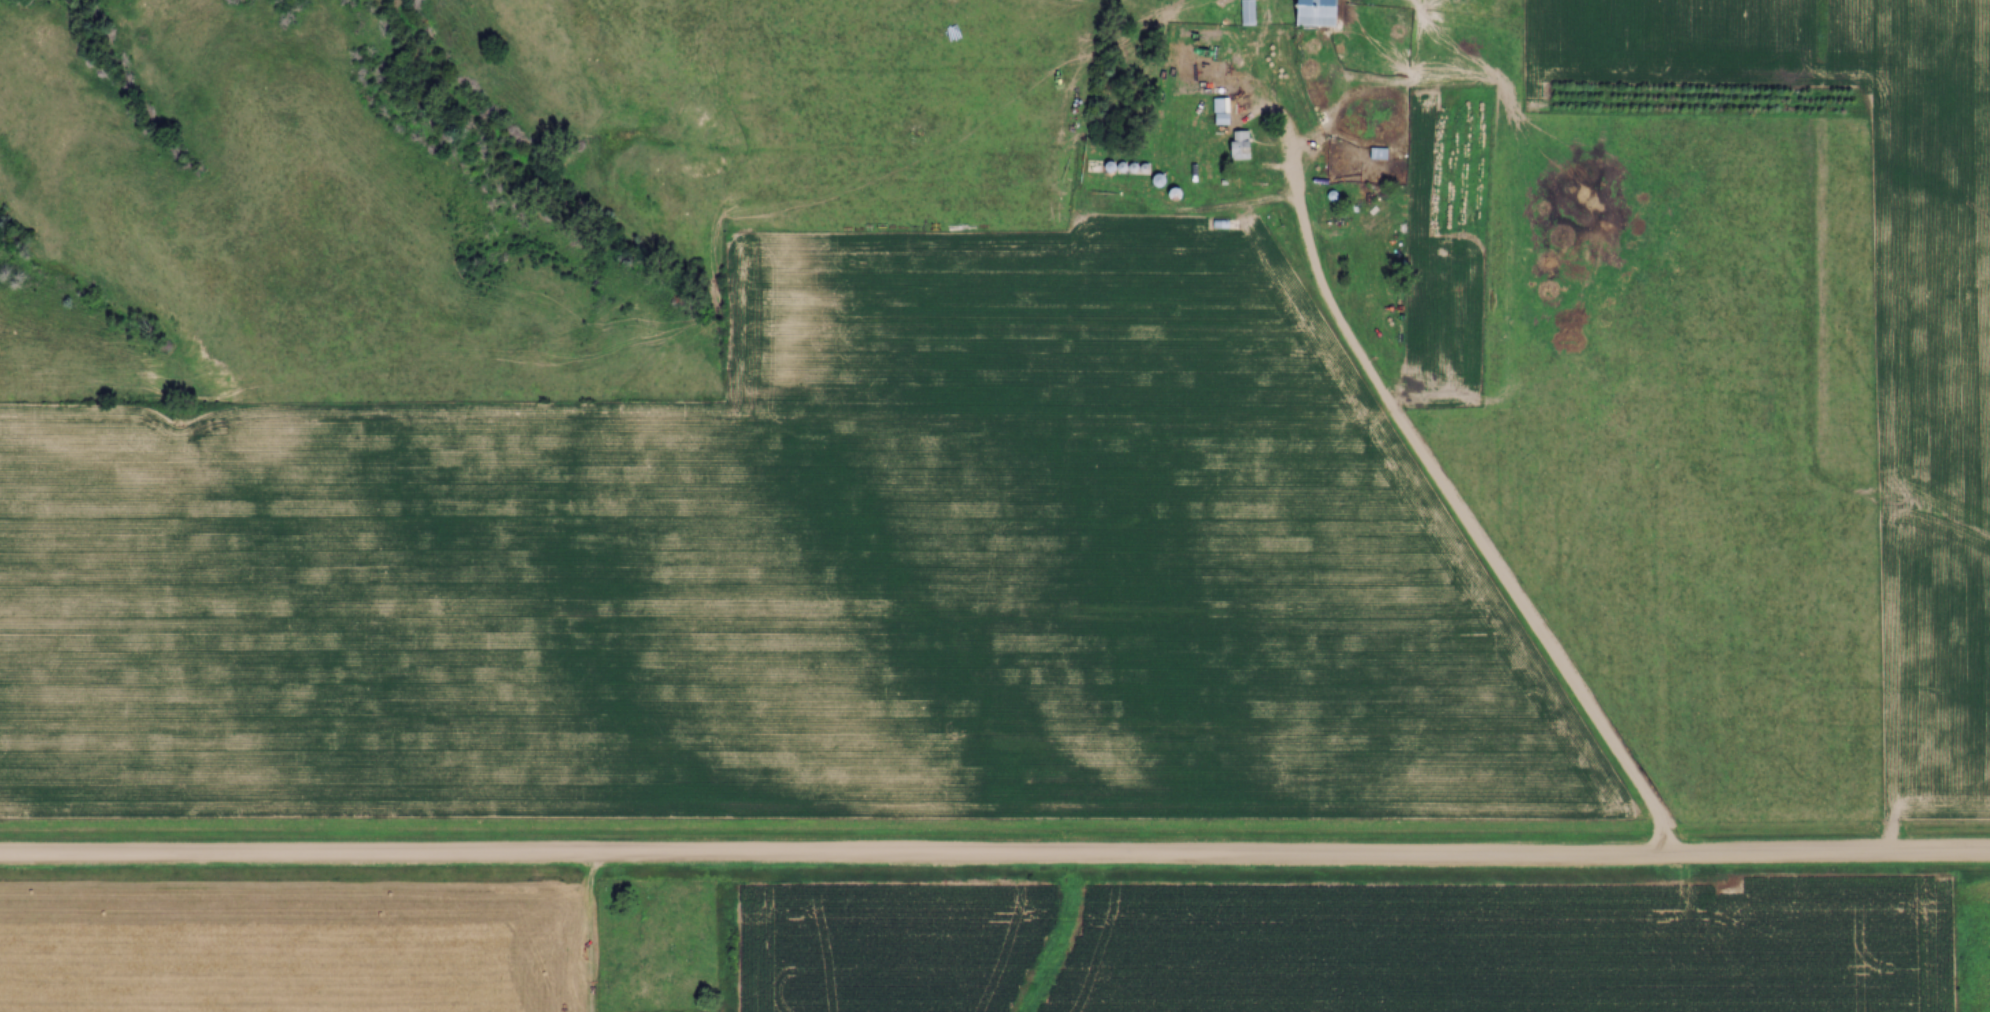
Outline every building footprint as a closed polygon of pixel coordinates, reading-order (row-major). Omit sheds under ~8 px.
[(1242,26),(1256,26),(1256,0),(1242,0),(1242,26)] [(1341,27),(1342,0),(1298,0),(1297,26),(1341,27)] [(1230,121),(1230,100),(1216,100),(1216,121),(1230,121)] [(1231,160),(1252,160),(1252,131),(1231,131),(1231,160)]
